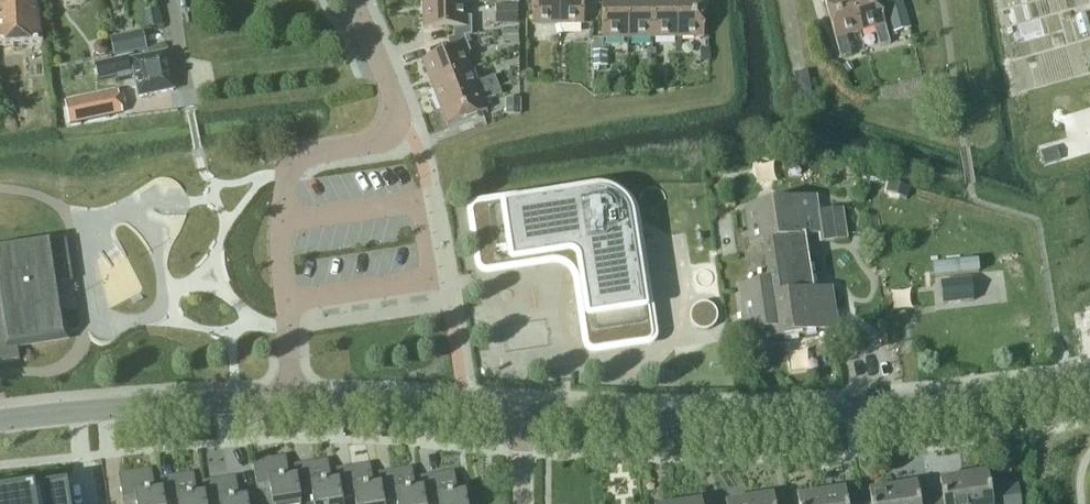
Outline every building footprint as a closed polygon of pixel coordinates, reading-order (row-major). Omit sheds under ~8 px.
[(41,43),(36,0),(0,0),(0,45),(41,43)] [(558,25),(558,0),(532,0),(533,25),(558,25)] [(558,25),(584,25),(584,0),(558,0),(558,25)] [(627,0),(602,0),(602,39),(628,39),(627,0)] [(628,39),(653,38),(653,0),(627,0),(628,39)] [(653,38),(678,38),(678,0),(653,0),(653,38)] [(678,38),(704,37),(703,0),(678,0),(678,38)] [(860,31),(851,0),(825,0),(840,57),(851,54),(846,35),(860,31)] [(860,31),(874,27),(880,46),(890,43),(878,0),(851,0),(860,31)] [(902,0),(891,0),(884,2),(893,33),(910,28),(902,0)] [(496,5),(496,24),(518,24),(518,5),(496,5)] [(466,17),(466,6),(424,7),(424,29),(453,28),(453,37),(465,37),(472,35),(472,17),(466,17)] [(115,57),(147,50),(143,31),(111,38),(115,57)] [(503,43),(520,42),(520,31),(503,31),(503,43)] [(471,54),(465,37),(453,37),(447,40),(450,50),(422,61),(431,82),(470,67),(466,56),(471,54)] [(99,43),(96,47),(97,53),(101,56),(107,55),(110,50),(109,45),(104,42),(99,43)] [(711,49),(701,49),(701,60),(711,60),(711,49)] [(608,52),(603,52),(593,52),(593,66),(608,66),(608,52)] [(131,57),(95,65),(98,80),(116,76),(117,81),(135,77),(139,97),(173,90),(166,53),(132,60),(131,57)] [(470,67),(431,82),(439,104),(497,82),(495,76),(476,83),(470,67)] [(811,94),(807,71),(794,74),(798,97),(811,94)] [(497,82),(439,104),(447,125),(486,111),(483,101),(502,94),(497,82)] [(119,91),(84,98),(88,121),(124,113),(119,91)] [(507,115),(522,115),(521,99),(506,99),(507,115)] [(1053,149),(1041,152),(1045,164),(1057,161),(1053,149)] [(473,216),(481,266),(481,267),(481,268),(481,269),(482,269),(482,270),(483,270),(483,271),(484,271),(484,272),(485,272),(486,272),(486,273),(487,273),(488,273),(489,273),(548,264),(549,264),(550,264),(551,264),(552,264),(553,264),(554,264),(555,264),(556,264),(557,265),(558,265),(559,265),(560,265),(561,266),(562,266),(563,267),(564,267),(565,268),(566,269),(567,269),(568,270),(569,271),(570,272),(571,273),(572,274),(573,275),(573,276),(574,277),(574,278),(575,278),(575,279),(576,280),(576,281),(576,282),(577,283),(577,284),(577,285),(578,286),(586,344),(586,345),(587,345),(587,346),(587,347),(588,347),(588,348),(588,349),(589,349),(590,349),(590,350),(591,350),(592,350),(592,351),(593,351),(594,351),(595,351),(645,343),(646,343),(647,343),(647,342),(648,342),(649,342),(649,341),(650,341),(650,340),(651,340),(651,339),(651,338),(652,338),(652,337),(652,336),(652,335),(652,334),(634,217),(634,216),(634,215),(633,214),(633,213),(633,212),(632,211),(632,210),(631,209),(631,208),(630,207),(630,206),(629,205),(629,204),(628,203),(627,202),(627,201),(626,200),(625,199),(624,198),(623,197),(622,196),(621,196),(620,195),(619,194),(618,194),(617,193),(616,193),(615,192),(614,192),(613,191),(612,191),(611,191),(610,190),(609,190),(608,190),(606,190),(605,189),(604,189),(603,189),(602,189),(601,189),(600,189),(599,189),(597,189),(596,190),(479,207),(478,208),(477,208),(476,208),(476,209),(475,209),(475,210),(474,210),(474,211),(474,212),(473,212),(473,213),(473,214),(473,215),(473,216)] [(818,214),(815,198),(745,208),(751,245),(763,243),(769,283),(739,287),(746,334),(770,331),(772,340),(837,330),(831,289),(813,292),(811,282),(804,236),(820,234),(821,243),(846,239),(841,210),(818,214)] [(961,275),(980,272),(979,260),(959,262),(961,275)] [(935,277),(961,275),(959,262),(934,265),(935,277)] [(973,301),(970,279),(940,283),(943,305),(953,304),(973,301)] [(708,331),(711,329),(714,327),(716,325),(717,322),(718,319),(718,315),(717,312),(715,309),(713,307),(710,305),(707,304),(704,304),(701,304),(698,305),(695,307),(693,309),(691,312),(690,315),(690,318),(690,321),(692,324),(694,327),(696,329),(699,331),(702,331),(705,331),(708,331)] [(253,463),(258,493),(260,503),(301,503),(300,498),(299,498),(296,477),(288,479),(285,457),(253,463)] [(295,467),(296,477),(299,498),(300,498),(301,503),(342,503),(342,501),(341,502),(339,482),(338,482),(332,483),(328,461),(307,465),(295,467)] [(336,471),(338,482),(339,482),(341,502),(342,501),(354,500),(354,503),(384,503),(381,486),(380,486),(373,487),(369,465),(336,471)] [(152,469),(119,475),(124,503),(165,503),(163,490),(162,490),(156,491),(152,469)] [(378,474),(380,486),(381,486),(384,503),(425,503),(423,489),(422,489),(413,491),(409,469),(378,474)] [(420,478),(422,489),(423,489),(425,503),(466,503),(465,493),(458,494),(454,472),(420,478)] [(1019,485),(1003,488),(990,490),(988,473),(964,477),(968,503),(1022,503),(1019,485)] [(206,495),(205,495),(198,496),(194,474),(160,479),(162,490),(163,490),(165,503),(207,503),(206,495)] [(964,477),(939,481),(942,499),(931,501),(931,503),(968,503),(964,477)] [(236,478),(203,484),(205,495),(206,495),(207,503),(248,503),(247,498),(240,500),(236,478)] [(0,495),(0,503),(70,503),(67,484),(0,495)] [(892,489),(895,503),(931,503),(931,501),(919,503),(916,485),(892,489)] [(892,489),(869,493),(870,503),(895,503),(892,489)] [(471,492),(473,503),(483,503),(481,491),(471,492)] [(845,491),(822,495),(823,503),(847,503),(845,491)] [(822,495),(797,499),(797,503),(823,503),(822,495)] [(749,500),(750,503),(774,503),(773,496),(749,500)]
